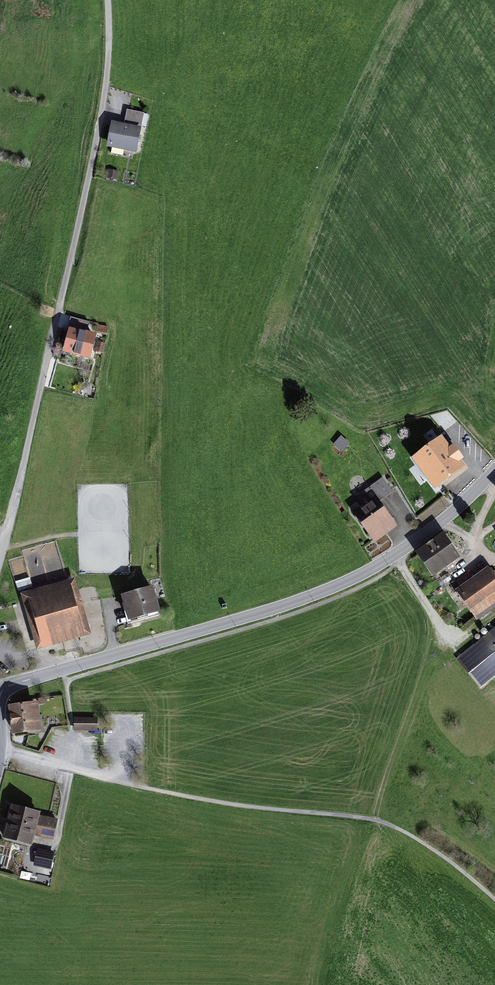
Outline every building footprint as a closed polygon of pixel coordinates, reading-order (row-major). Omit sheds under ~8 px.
[(124,126),(112,124),(107,149),(136,154),(143,114),(127,111),(124,126)] [(119,173),(109,172),(108,180),(118,182),(119,173)] [(96,337),(68,331),(62,358),(90,364),(96,337)] [(342,441),(335,448),(342,454),(349,447),(342,441)] [(439,448),(415,463),(435,493),(459,478),(439,448)] [(361,505),(351,511),(373,545),(396,530),(378,502),(389,495),(382,483),(357,499),(361,505)] [(443,540),(416,559),(434,583),(461,564),(443,540)] [(457,594),(477,622),(494,610),(494,581),(489,571),(457,594)] [(76,575),(33,586),(31,577),(15,580),(31,648),(90,633),(76,575)] [(153,592),(121,600),(128,626),(160,617),(153,592)] [(455,662),(481,692),(494,680),(494,629),(455,662)] [(37,705),(9,709),(13,736),(40,732),(37,705)] [(98,716),(75,717),(75,732),(98,732),(98,716)] [(39,817),(10,809),(1,842),(30,850),(39,817)] [(59,824),(43,821),(40,839),(56,842),(59,824)] [(55,856),(36,852),(33,869),(52,873),(55,856)]
